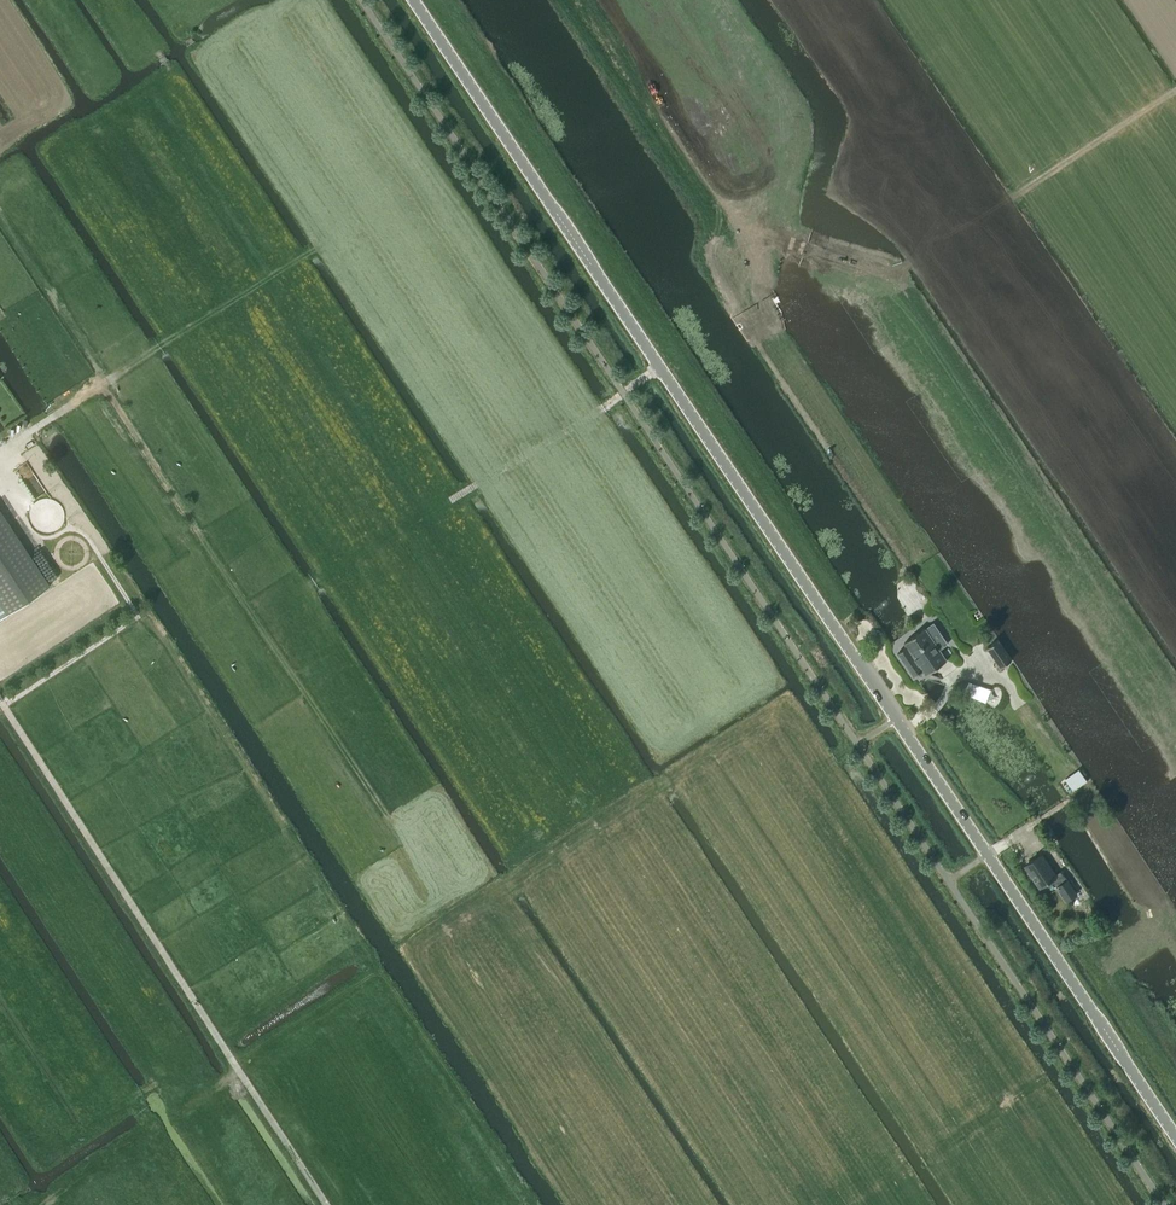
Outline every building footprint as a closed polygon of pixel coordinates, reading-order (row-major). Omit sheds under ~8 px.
[(49,586),(0,511),(0,619),(49,586)] [(925,673),(946,658),(925,627),(903,641),(906,645),(897,651),(912,675),(922,668),(925,673)] [(1011,660),(997,640),(986,647),(1000,667),(1011,660)] [(1040,887),(1055,877),(1041,855),(1025,865),(1040,887)] [(1066,900),(1075,894),(1066,881),(1057,887),(1066,900)]
